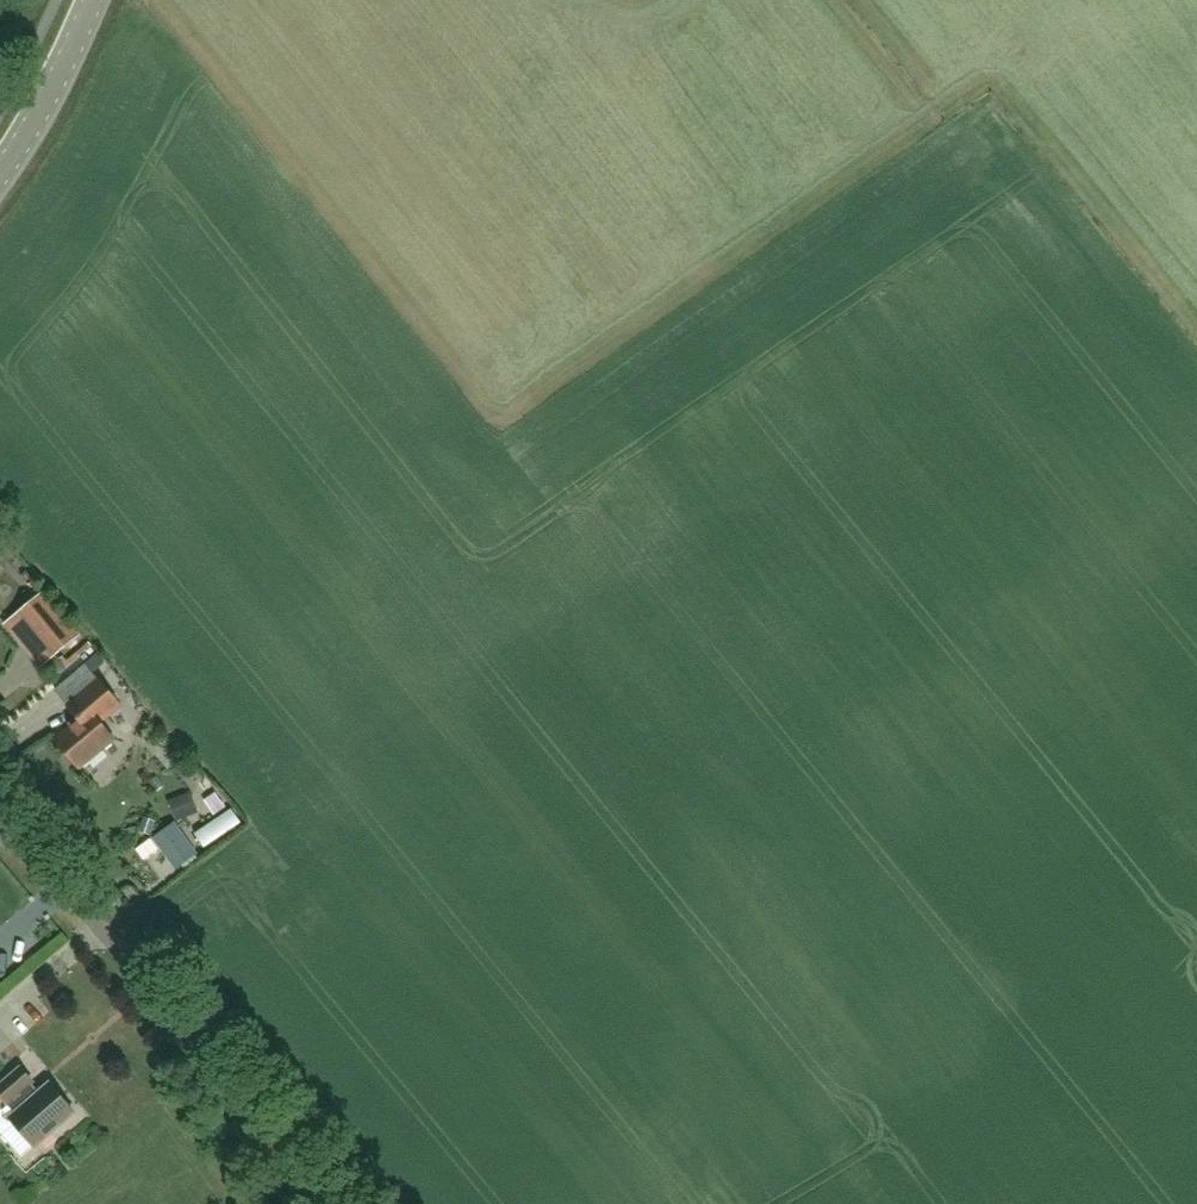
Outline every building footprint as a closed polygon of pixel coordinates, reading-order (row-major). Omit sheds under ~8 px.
[(41,593),(19,612),(55,656),(77,637),(41,593)] [(99,723),(121,705),(99,679),(68,705),(81,721),(57,741),(79,768),(113,739),(99,723)] [(152,839),(176,872),(197,856),(173,824),(152,839)] [(75,1113),(50,1084),(37,1095),(29,1086),(33,1083),(21,1069),(0,1086),(0,1096),(8,1105),(9,1104),(17,1113),(10,1118),(35,1147),(75,1113)]
